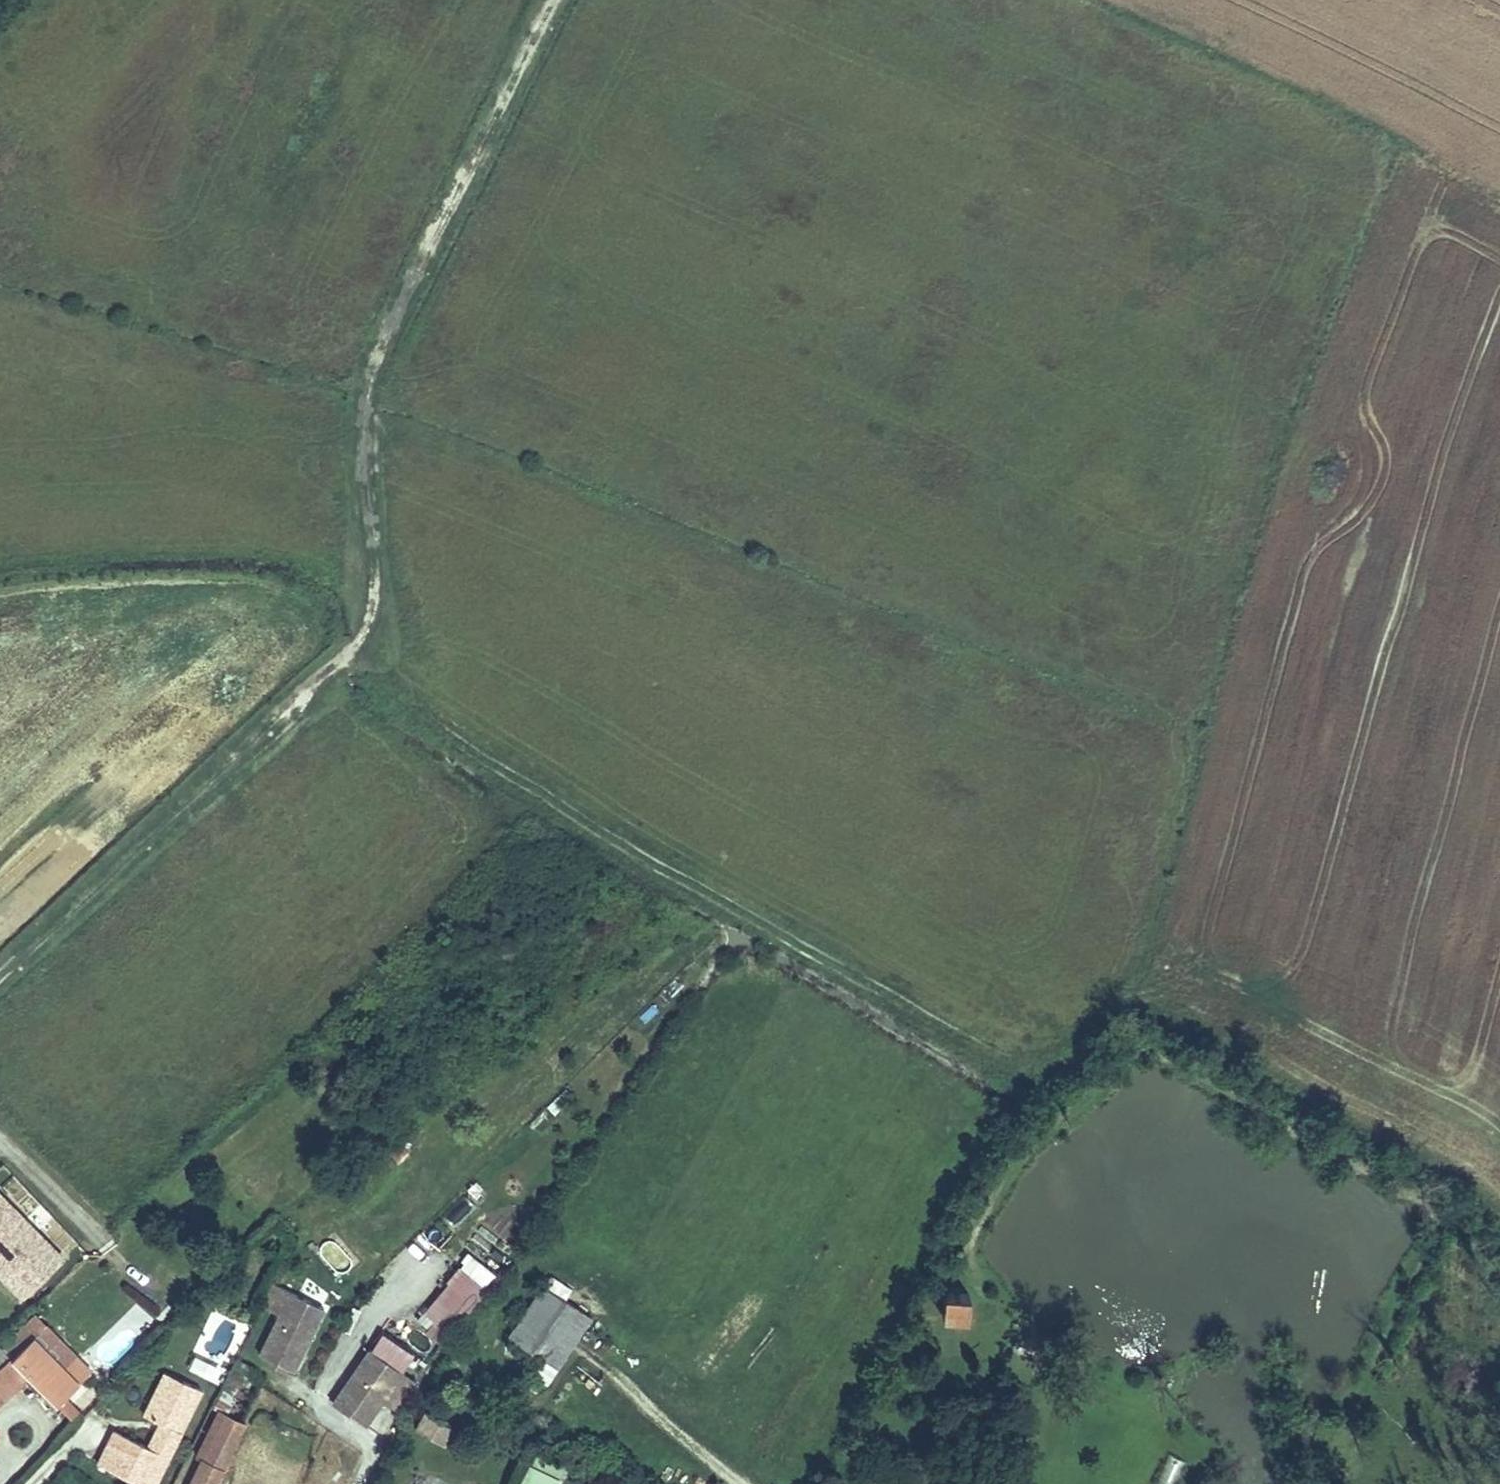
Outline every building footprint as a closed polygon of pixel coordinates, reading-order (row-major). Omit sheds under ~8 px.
[(65,1258),(0,1196),(0,1283),(21,1303),(65,1258)] [(315,1251),(338,1277),(353,1264),(329,1238),(315,1251)] [(943,1289),(938,1312),(966,1318),(971,1295),(943,1289)] [(258,1299),(247,1322),(265,1330),(246,1371),(279,1387),(310,1324),(258,1299)] [(539,1377),(573,1322),(541,1302),(507,1356),(539,1377)] [(451,1336),(463,1321),(441,1304),(430,1319),(451,1336)] [(37,1317),(26,1327),(79,1386),(90,1376),(37,1317)] [(32,1379),(57,1406),(79,1386),(26,1327),(4,1347),(13,1357),(32,1379)] [(32,1379),(13,1357),(0,1370),(0,1410),(32,1379)] [(361,1368),(324,1422),(357,1444),(374,1420),(377,1414),(383,1418),(379,1423),(394,1434),(409,1402),(361,1368)] [(162,1413),(168,1400),(151,1392),(145,1404),(162,1413)] [(72,1425),(81,1412),(64,1400),(55,1413),(72,1425)] [(84,1483),(85,1483),(151,1483),(187,1409),(168,1400),(162,1413),(145,1404),(130,1435),(146,1442),(134,1467),(101,1451),(84,1483)] [(379,1423),(383,1418),(377,1414),(374,1420),(379,1423)] [(428,1427),(420,1440),(446,1454),(453,1441),(428,1427)] [(1152,1483),(1174,1483),(1182,1460),(1162,1453),(1152,1483)] [(192,1469),(183,1483),(211,1483),(213,1481),(192,1469)]
